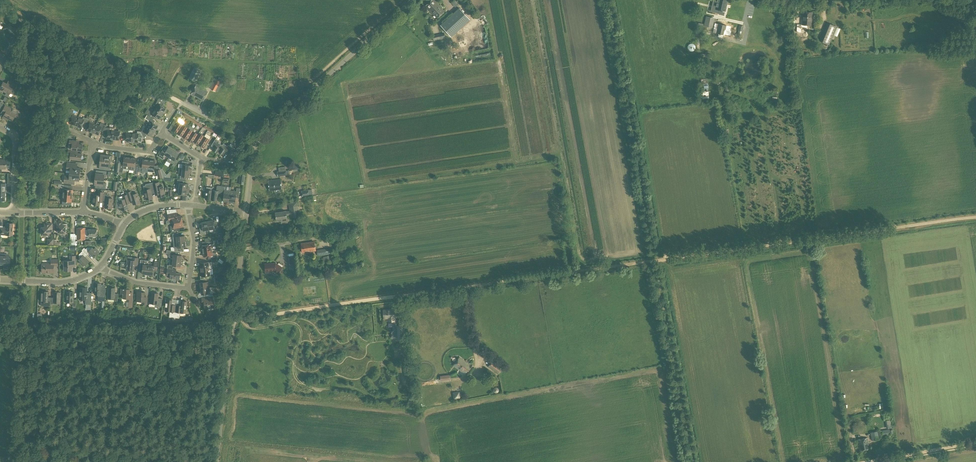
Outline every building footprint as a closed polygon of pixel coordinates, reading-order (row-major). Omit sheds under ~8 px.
[(444,11),(435,0),(431,0),(425,5),(437,18),(444,11)] [(713,5),(716,6),(715,9),(719,10),(718,13),(724,15),(724,11),(725,11),(728,0),(717,0),(717,2),(714,1),(713,5)] [(811,25),(812,12),(803,12),(802,25),(811,25)] [(440,25),(451,37),(459,29),(448,18),(440,25)] [(829,45),(837,26),(827,22),(819,41),(829,45)] [(714,23),(714,26),(717,27),(716,33),(724,35),(724,34),(730,35),(731,31),(730,31),(731,27),(726,26),(726,25),(718,23),(718,24),(714,23)] [(195,81),(201,71),(194,67),(189,78),(195,81)] [(220,81),(222,78),(219,77),(218,80),(214,78),(212,82),(211,82),(209,87),(211,88),(210,89),(215,92),(216,91),(218,92),(223,83),(220,81)] [(3,82),(0,87),(0,90),(6,93),(5,95),(8,97),(9,95),(9,94),(11,91),(12,92),(16,85),(10,82),(8,85),(3,82)] [(203,100),(208,92),(196,85),(192,94),(203,100)] [(157,105),(155,109),(163,114),(164,113),(163,113),(166,108),(162,105),(165,100),(160,97),(157,101),(156,104),(157,105)] [(15,113),(12,112),(13,110),(5,105),(1,112),(4,114),(2,117),(5,119),(6,118),(11,121),(14,116),(17,118),(20,114),(17,112),(16,113),(15,113)] [(144,113),(147,115),(148,116),(151,117),(153,119),(155,116),(159,119),(162,115),(163,114),(155,109),(152,113),(147,109),(144,113)] [(75,114),(66,110),(66,117),(71,119),(69,123),(74,125),(74,126),(75,126),(79,117),(74,116),(75,114)] [(147,115),(145,118),(148,120),(148,121),(150,122),(147,126),(155,131),(156,130),(155,130),(158,126),(154,123),(156,120),(153,119),(151,117),(148,116),(147,115)] [(86,125),(88,119),(84,117),(83,119),(79,117),(75,126),(76,127),(76,126),(81,128),(83,123),(86,125)] [(92,133),(96,124),(92,123),(93,121),(88,119),(86,125),(89,126),(87,130),(92,132),(91,133),(92,133)] [(172,125),(174,126),(172,130),(177,133),(183,125),(178,121),(177,122),(174,120),(172,125)] [(103,132),(105,127),(106,125),(101,123),(99,126),(96,124),(92,133),(94,134),(94,133),(99,135),(100,130),(103,132)] [(188,128),(183,125),(177,133),(182,137),(187,128),(188,128)] [(155,132),(155,131),(147,126),(145,130),(143,129),(141,132),(144,138),(147,134),(151,137),(154,132),(155,132)] [(114,128),(113,127),(110,127),(110,128),(105,127),(103,132),(103,133),(107,134),(107,139),(112,139),(112,140),(113,140),(114,130),(114,128)] [(192,132),(193,131),(188,128),(187,128),(182,137),(187,140),(192,132)] [(123,136),(124,130),(119,129),(119,131),(114,130),(113,140),(114,140),(114,139),(119,140),(120,135),(123,136)] [(132,142),(133,133),(128,132),(128,130),(124,130),(123,136),(126,136),(125,141),(131,141),(130,142),(132,142)] [(144,138),(141,132),(138,131),(137,133),(133,133),(132,142),(133,142),(138,142),(142,142),(142,138),(144,138)] [(194,142),(198,134),(193,131),(192,132),(187,140),(193,143),(194,142)] [(199,145),(204,136),(199,133),(198,134),(194,142),(199,145)] [(204,148),(209,139),(204,136),(199,145),(204,148)] [(219,152),(222,145),(219,143),(220,141),(216,139),(211,146),(214,147),(212,150),(218,153),(219,152)] [(83,145),(76,144),(76,141),(70,140),(69,144),(68,144),(68,149),(72,149),(74,150),(82,151),(83,145)] [(228,154),(232,147),(228,145),(227,146),(223,143),(222,145),(219,152),(224,155),(225,152),(228,154)] [(167,149),(165,148),(159,157),(163,159),(166,155),(169,157),(174,150),(169,147),(167,149)] [(228,154),(227,155),(233,158),(234,156),(237,157),(241,150),(237,148),(236,149),(232,147),(228,154)] [(68,149),(68,158),(81,160),(82,153),(74,153),(74,150),(72,149),(68,149)] [(169,157),(167,161),(170,163),(171,162),(173,164),(172,166),(173,167),(175,165),(178,160),(175,159),(179,153),(174,150),(169,157)] [(119,172),(123,173),(123,169),(129,169),(129,168),(129,166),(130,158),(124,157),(123,164),(120,164),(119,172)] [(129,168),(129,169),(135,170),(134,174),(138,174),(138,172),(139,166),(135,166),(136,158),(130,158),(129,166),(129,168)] [(148,168),(149,160),(143,159),(142,166),(139,166),(138,172),(142,172),(142,168),(148,168)] [(109,161),(100,160),(100,166),(104,167),(104,170),(110,170),(110,167),(110,164),(108,164),(108,161),(109,161)] [(182,170),(192,171),(192,169),(190,169),(191,165),(188,165),(188,162),(182,161),(182,164),(180,164),(179,170),(182,170)] [(70,173),(80,174),(80,168),(74,167),(75,163),(67,163),(66,170),(71,170),(71,173),(70,173)] [(191,174),(192,171),(182,170),(179,170),(179,172),(182,173),(182,176),(180,176),(180,179),(186,180),(186,177),(189,177),(190,174),(191,174)] [(95,179),(104,180),(103,180),(104,177),(106,177),(106,174),(107,171),(101,171),(100,174),(96,173),(95,179)] [(80,175),(80,174),(70,173),(69,177),(65,176),(64,183),(71,184),(72,180),(78,180),(79,174),(80,175)] [(104,183),(104,180),(95,179),(96,179),(95,185),(100,185),(100,188),(106,189),(106,186),(106,183),(104,183)] [(270,190),(282,189),(281,179),(269,180),(270,190)] [(186,184),(186,181),(178,180),(177,183),(178,183),(177,185),(176,187),(177,188),(179,188),(189,190),(190,188),(189,188),(188,187),(188,184),(186,184)] [(153,185),(154,191),(155,195),(158,195),(158,197),(165,196),(163,186),(160,187),(159,182),(153,184),(153,185)] [(146,199),(152,198),(151,191),(154,191),(153,185),(153,184),(152,183),(145,184),(146,185),(143,186),(146,199)] [(63,194),(72,195),(73,189),(68,189),(68,185),(64,185),(64,189),(63,189),(62,193),(63,193),(63,194)] [(218,185),(217,186),(216,191),(212,190),(211,200),(217,201),(218,194),(221,194),(222,189),(222,186),(218,185)] [(230,193),(231,190),(225,190),(225,186),(222,186),(222,189),(221,194),(224,194),(223,201),(229,202),(230,193)] [(230,193),(229,202),(235,203),(236,196),(239,196),(240,188),(237,188),(236,191),(231,190),(230,193)] [(103,202),(103,200),(103,199),(104,194),(104,192),(99,192),(98,195),(94,195),(93,204),(99,205),(100,202),(103,202)] [(129,199),(129,201),(132,200),(133,204),(140,202),(137,193),(131,195),(130,192),(127,193),(127,195),(129,199)] [(72,202),(72,195),(63,194),(63,196),(62,196),(62,199),(63,200),(62,204),(66,205),(67,201),(72,202)] [(104,194),(103,199),(103,200),(106,201),(105,207),(112,208),(113,198),(106,198),(107,194),(104,194)] [(130,203),(129,201),(129,199),(127,195),(122,196),(123,200),(119,201),(122,210),(128,208),(127,204),(130,203)] [(297,201),(289,203),(290,210),(275,212),(276,219),(287,218),(287,216),(290,215),(290,217),(299,216),(297,201)] [(173,223),(182,221),(181,215),(177,216),(176,213),(174,213),(169,214),(168,214),(169,220),(168,220),(167,221),(166,222),(167,224),(173,222),(173,223)] [(208,221),(209,230),(213,229),(213,232),(218,231),(217,226),(215,226),(213,220),(208,221)] [(182,221),(173,223),(174,225),(170,226),(171,232),(178,231),(177,228),(183,226),(182,221)] [(205,230),(209,230),(208,221),(202,222),(203,229),(200,229),(201,235),(206,234),(205,230)] [(61,224),(61,222),(55,222),(55,230),(58,230),(58,233),(61,233),(61,234),(65,234),(65,233),(66,233),(66,229),(67,229),(67,224),(61,224)] [(13,223),(6,223),(5,228),(0,227),(0,234),(12,235),(13,223)] [(52,231),(52,224),(46,224),(46,225),(40,226),(40,231),(42,231),(42,235),(49,234),(49,231),(52,231)] [(96,237),(96,236),(97,236),(97,229),(88,229),(88,230),(85,230),(85,228),(77,228),(77,239),(85,239),(85,236),(93,236),(93,237),(96,237)] [(179,236),(178,233),(172,233),(173,237),(173,242),(177,242),(185,241),(185,236),(179,236)] [(208,244),(202,245),(203,251),(212,250),(211,244),(213,244),(213,240),(211,241),(208,241),(208,242),(208,244)] [(177,242),(173,242),(174,248),(174,251),(183,252),(182,247),(186,247),(185,241),(177,242)] [(307,243),(308,251),(316,250),(314,241),(307,243)] [(0,246),(0,258),(0,259),(0,261),(0,264),(3,264),(3,268),(9,268),(10,258),(8,258),(8,255),(0,254),(0,252),(0,246)] [(83,251),(87,255),(89,253),(94,258),(98,253),(99,251),(95,248),(94,249),(92,248),(87,248),(86,249),(84,248),(82,250),(83,251)] [(173,260),(181,261),(182,255),(175,254),(175,251),(167,250),(166,253),(169,254),(169,256),(170,257),(170,259),(173,260)] [(212,250),(203,251),(204,257),(211,256),(211,259),(217,258),(218,258),(217,255),(216,255),(216,252),(212,252),(212,250)] [(85,257),(87,255),(83,251),(79,254),(79,259),(81,261),(79,262),(83,266),(85,265),(89,261),(85,257)] [(72,266),(75,266),(75,256),(70,256),(70,260),(64,261),(64,271),(72,270),(72,266)] [(138,266),(138,258),(134,257),(134,260),(128,260),(127,270),(134,271),(134,265),(138,266)] [(54,273),(54,266),(58,266),(58,259),(51,259),(51,264),(42,264),(42,272),(49,272),(49,273),(54,273)] [(167,268),(168,268),(173,269),(173,265),(181,266),(181,261),(173,260),(170,259),(170,265),(167,265),(167,268)] [(149,265),(149,263),(149,260),(140,260),(140,267),(143,267),(142,274),(148,274),(149,265)] [(149,265),(148,274),(153,275),(154,268),(158,269),(158,262),(154,261),(154,263),(149,263),(149,265)] [(212,262),(200,263),(201,267),(200,267),(200,270),(201,270),(209,269),(210,269),(212,268),(212,262)] [(278,274),(282,267),(276,263),(265,264),(266,272),(274,271),(278,274)] [(176,273),(176,269),(173,269),(168,268),(167,275),(170,275),(170,279),(179,280),(180,273),(176,273)] [(213,275),(212,268),(210,269),(209,269),(201,270),(200,270),(200,272),(201,272),(202,276),(205,276),(205,279),(212,278),(215,278),(215,275),(213,275)] [(205,279),(204,279),(204,282),(200,282),(201,288),(209,287),(209,284),(213,284),(212,278),(205,279)] [(105,301),(105,297),(105,288),(101,288),(101,283),(95,283),(95,294),(98,295),(98,301),(105,301)] [(211,287),(209,287),(201,288),(201,294),(204,294),(204,297),(213,296),(212,291),(211,290),(211,287)] [(91,304),(91,294),(87,294),(87,288),(80,288),(79,299),(80,299),(80,301),(83,302),(83,300),(86,300),(86,304),(91,304)] [(117,301),(118,294),(115,293),(115,288),(109,288),(108,299),(114,300),(114,301),(117,301)] [(132,302),(133,297),(129,297),(130,289),(121,289),(121,294),(123,294),(123,298),(122,298),(122,301),(126,304),(126,307),(132,307),(132,302)] [(51,304),(51,297),(48,297),(48,292),(42,291),(41,302),(44,302),(44,303),(51,304)] [(51,297),(51,304),(57,304),(57,302),(60,302),(61,292),(54,292),(54,297),(51,297)] [(76,306),(76,299),(73,299),(74,292),(67,292),(66,302),(69,302),(69,304),(73,304),(73,306),(76,306)] [(147,304),(148,298),(145,298),(145,292),(137,292),(136,301),(142,301),(142,304),(147,304)] [(161,307),(162,299),(158,298),(158,293),(152,293),(151,303),(155,304),(155,305),(158,305),(158,307),(161,307)] [(213,299),(212,296),(202,298),(202,302),(204,302),(205,308),(214,307),(213,299)] [(175,314),(176,305),(172,304),(172,300),(166,299),(165,311),(170,311),(169,317),(175,318),(175,314)] [(175,314),(175,318),(180,318),(180,312),(186,313),(187,302),(181,301),(181,305),(176,305),(175,314)] [(395,309),(383,310),(384,318),(388,318),(388,321),(392,321),(393,321),(393,318),(396,317),(395,309)] [(393,331),(391,331),(392,339),(397,338),(397,340),(405,340),(404,325),(396,326),(396,320),(393,321),(392,321),(393,331)] [(464,373),(470,365),(460,357),(454,365),(464,373)] [(498,374),(503,368),(493,360),(488,366),(498,374)] [(405,379),(413,378),(411,366),(403,367),(405,379)] [(872,440),(879,439),(877,431),(870,432),(872,440)] [(860,450),(869,449),(867,438),(858,440),(860,450)]
